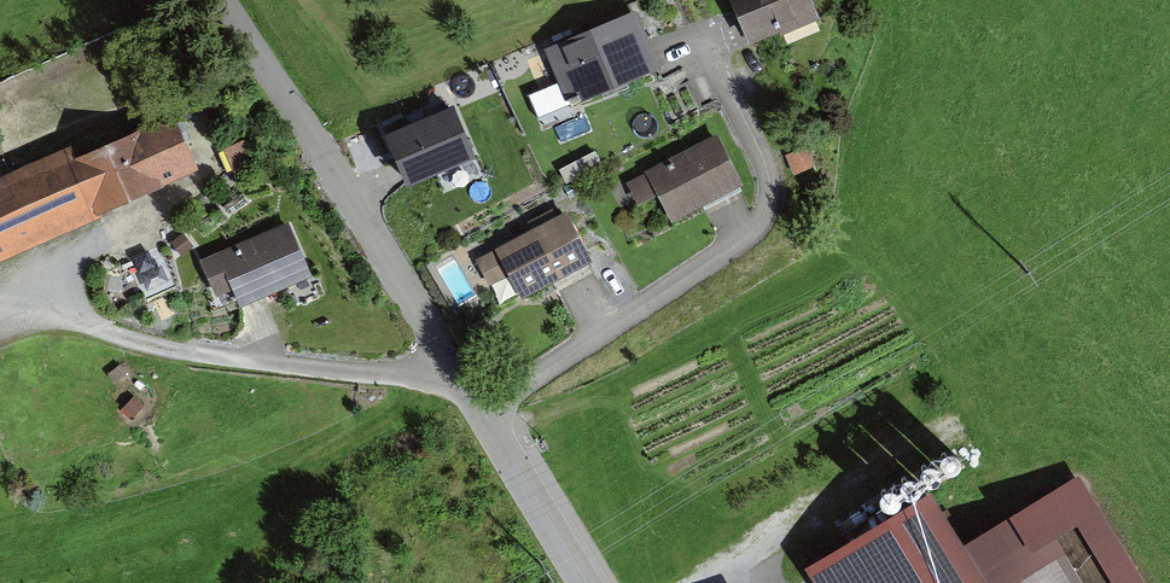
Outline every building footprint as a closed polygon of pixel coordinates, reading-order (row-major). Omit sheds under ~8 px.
[(741,51),(811,25),(801,0),(721,0),(741,51)] [(661,76),(637,18),(560,50),(570,76),(548,85),(562,117),(661,76)] [(454,183),(480,172),(453,109),(385,138),(407,190),(450,172),(454,183)] [(200,170),(175,118),(77,162),(71,150),(0,181),(0,266),(99,223),(97,217),(200,170)] [(667,237),(742,199),(715,144),(640,181),(642,185),(622,195),(634,219),(653,209),(667,237)] [(508,279),(521,304),(592,267),(566,217),(555,222),(551,213),(524,227),(529,236),(475,264),(488,289),(508,279)] [(231,292),(238,309),(313,278),(290,224),(200,262),(215,298),(231,292)] [(988,582),(1019,582),(1064,556),(1054,540),(1076,526),(1111,582),(1141,582),(1077,480),(966,549),(988,582)] [(930,494),(808,571),(816,582),(988,582),(966,549),(930,494)] [(1064,556),(1019,582),(1081,582),(1064,556)]
